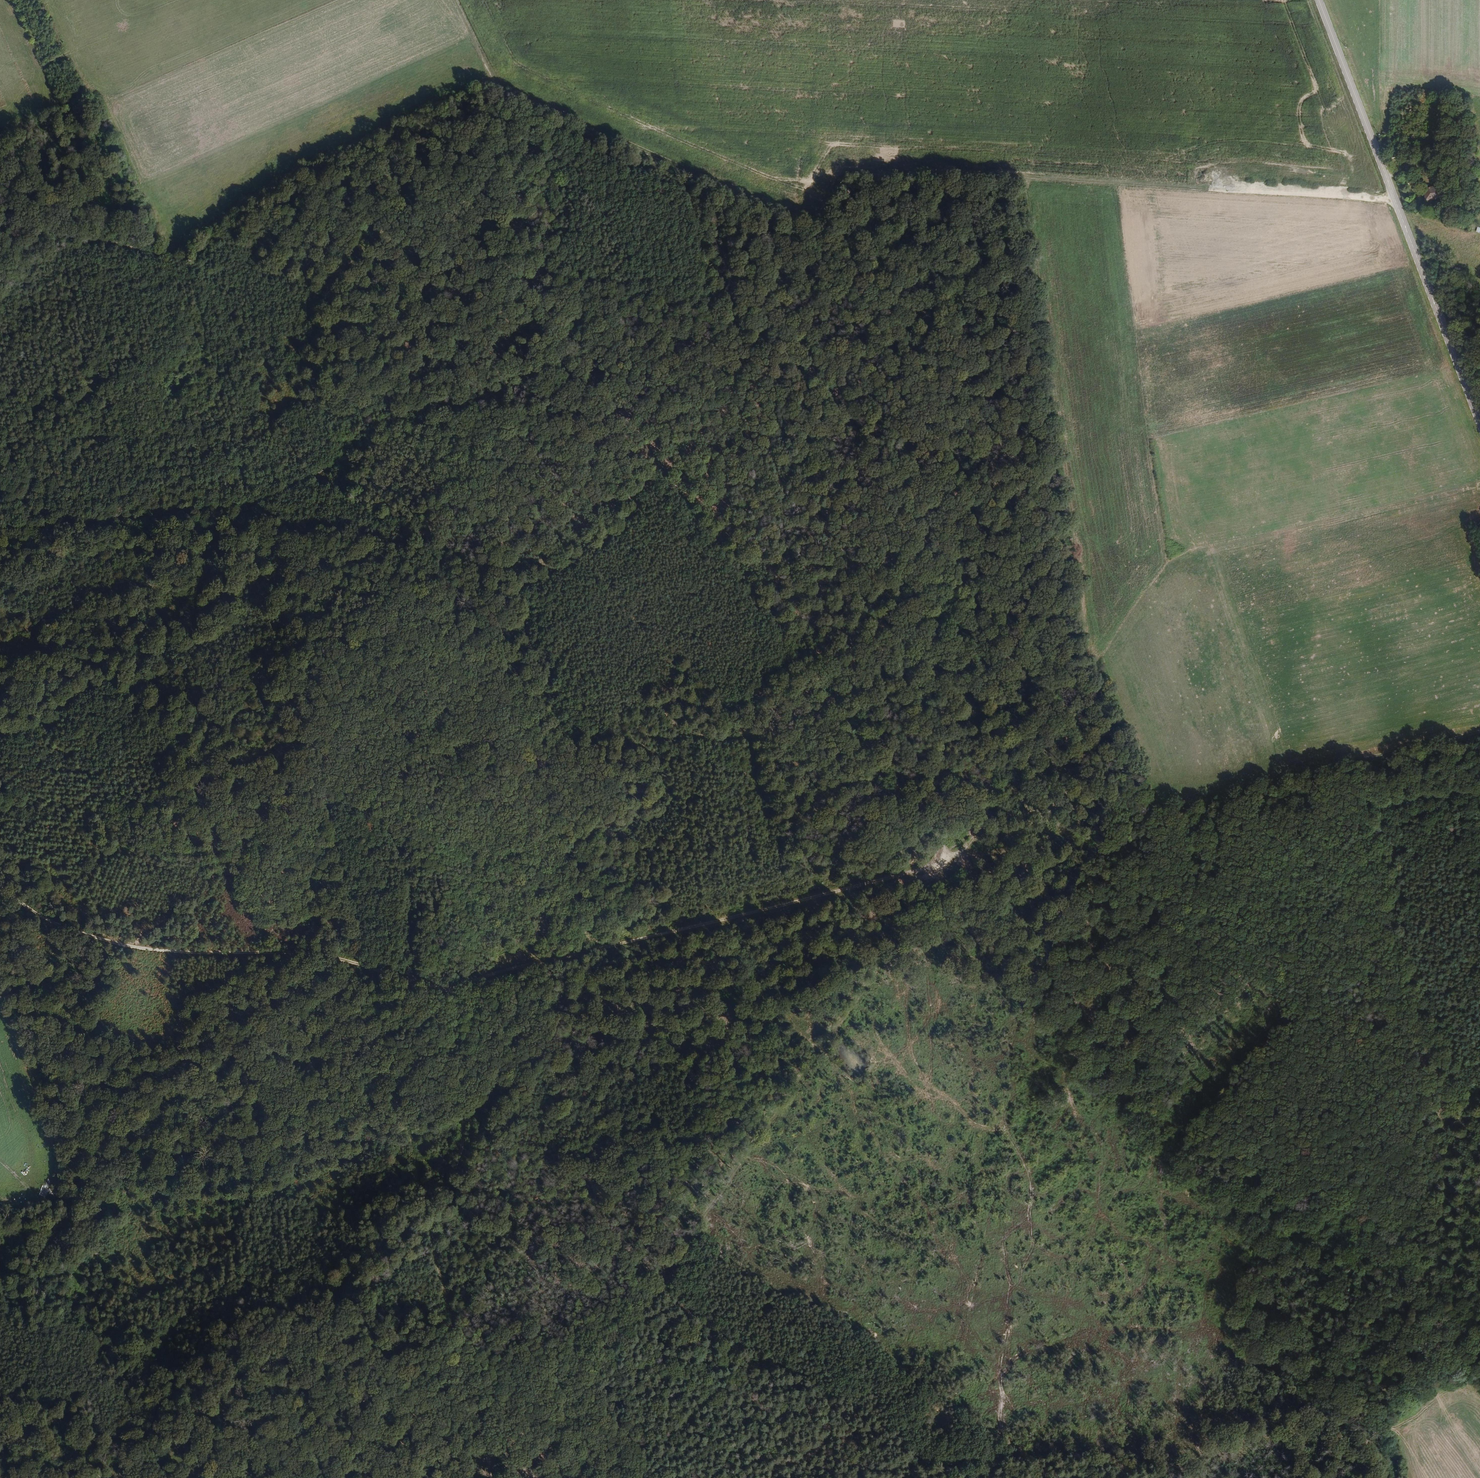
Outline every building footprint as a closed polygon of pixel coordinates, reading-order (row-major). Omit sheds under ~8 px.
[(1438,195),(1435,186),(1424,190),(1428,199),(1438,195)]
